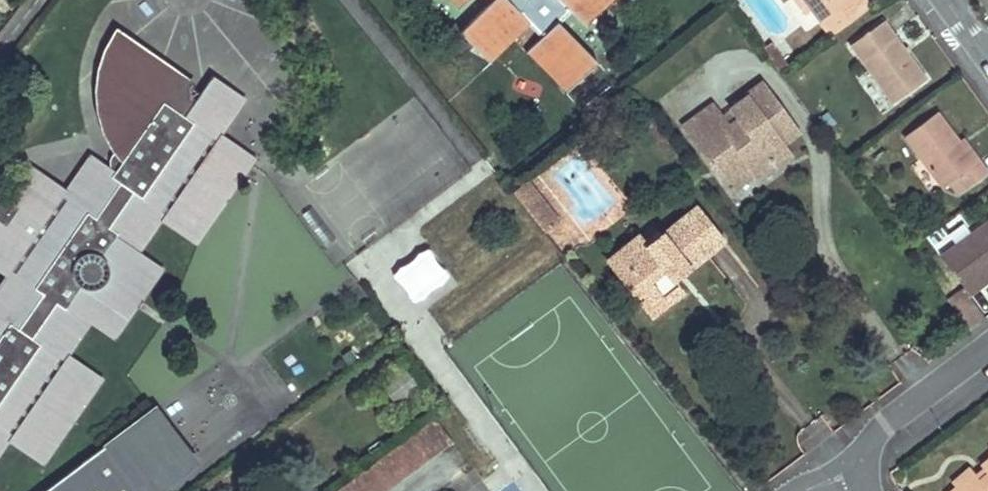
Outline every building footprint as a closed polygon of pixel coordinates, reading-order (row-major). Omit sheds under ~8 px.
[(461,8),(469,0),(453,0),(461,8)] [(491,2),(461,32),(491,62),(530,23),(543,36),(528,51),(568,92),(599,61),(560,22),(572,10),(586,25),(612,0),(488,0),(491,2)] [(806,13),(811,9),(831,36),(870,7),(865,0),(796,0),(806,13)] [(892,104),(926,79),(883,21),(849,46),(892,104)] [(92,90),(113,153),(114,151),(115,150),(121,155),(126,146),(131,150),(144,130),(139,128),(144,120),(141,117),(141,114),(141,112),(142,110),(145,107),(148,104),(162,105),(165,101),(185,116),(206,86),(113,23),(92,90)] [(770,44),(762,50),(779,73),(788,67),(770,44)] [(248,98),(214,74),(209,81),(238,102),(214,136),(248,160),(197,233),(163,209),(138,244),(144,248),(164,220),(198,245),(259,157),(224,132),(248,98)] [(8,431),(44,454),(96,379),(62,355),(86,320),(67,306),(74,297),(115,327),(156,269),(114,240),(120,231),(138,244),(163,209),(197,233),(248,160),(214,136),(238,102),(209,81),(206,86),(185,116),(165,101),(162,105),(148,104),(145,107),(142,110),(141,112),(141,114),(141,117),(144,120),(139,128),(144,130),(131,150),(126,146),(121,155),(115,150),(114,151),(113,153),(110,154),(110,158),(110,163),(112,167),(116,172),(114,175),(94,162),(68,198),(33,173),(14,201),(7,196),(0,191),(0,218),(1,219),(0,221),(0,261),(16,272),(0,295),(0,311),(4,314),(0,319),(0,443),(8,431)] [(713,106),(682,129),(720,180),(744,162),(755,176),(758,180),(775,167),(770,161),(786,149),(782,143),(797,132),(761,83),(744,96),(746,98),(721,117),(713,106)] [(944,189),(959,177),(968,188),(987,173),(987,171),(965,140),(961,143),(947,125),(938,113),(905,137),(944,189)] [(951,122),(947,125),(961,143),(965,140),(951,122)] [(770,161),(775,167),(790,155),(786,149),(770,161)] [(31,162),(7,196),(14,201),(33,173),(68,198),(94,162),(87,156),(66,186),(31,162)] [(744,162),(720,180),(731,194),(755,176),(744,162)] [(544,231),(562,217),(531,177),(513,191),(544,231)] [(682,267),(690,267),(722,241),(696,208),(664,234),(660,229),(645,241),(640,234),(619,251),(632,267),(621,276),(637,295),(652,283),(668,303),(684,290),(675,278),(668,270),(676,264),(682,267)] [(941,255),(970,294),(983,285),(979,279),(987,273),(987,221),(941,255)] [(74,297),(67,306),(86,320),(91,324),(116,342),(168,266),(144,248),(138,244),(120,231),(114,240),(156,269),(115,327),(74,297)] [(608,259),(621,276),(632,267),(619,251),(608,259)] [(16,272),(0,261),(0,270),(5,274),(0,281),(0,295),(16,272)] [(668,270),(675,278),(685,270),(690,267),(682,267),(676,264),(668,270)] [(979,279),(983,285),(987,281),(987,273),(979,279)] [(652,283),(637,295),(653,315),(668,303),(652,283)] [(974,299),(957,312),(970,330),(987,318),(974,299)] [(9,442),(45,466),(107,376),(71,351),(91,324),(86,320),(62,355),(96,379),(44,454),(8,431),(0,443),(0,456),(9,442)] [(405,366),(381,384),(396,404),(420,387),(405,366)] [(192,462),(153,410),(103,447),(120,470),(111,477),(115,483),(119,480),(129,482),(141,473),(154,490),(192,462)] [(434,417),(335,490),(383,490),(451,440),(434,417)] [(154,490),(141,473),(129,482),(119,480),(115,483),(111,477),(120,470),(103,447),(44,490),(153,490),(154,490)] [(982,466),(987,472),(979,479),(974,473),(955,488),(951,490),(987,490),(987,461),(982,466)] [(974,473),(968,466),(950,481),(955,488),(974,473)] [(982,466),(974,473),(979,479),(987,472),(982,466)]
